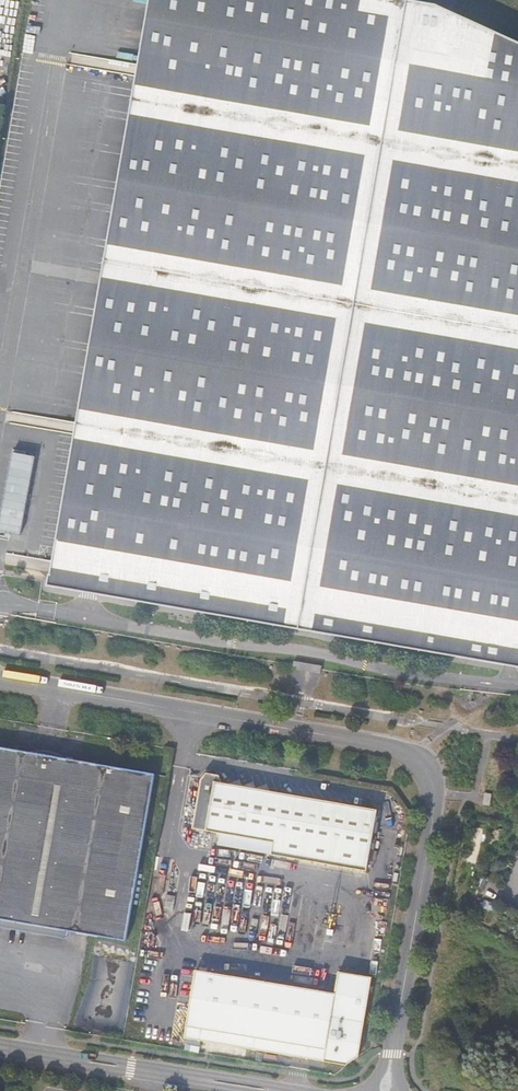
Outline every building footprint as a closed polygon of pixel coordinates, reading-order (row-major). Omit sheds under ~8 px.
[(139,64),(137,77),(103,272),(101,285),(77,423),(75,435),(50,574),(48,586),(62,588),(132,600),(215,615),(313,631),(395,646),(473,659),(517,667),(517,42),(437,5),(407,0),(150,0),(139,64)] [(295,661),(293,669),(321,673),(322,666),(295,661)] [(0,746),(0,919),(70,931),(126,940),(155,773),(65,757),(30,752),(0,746)] [(202,779),(193,828),(221,833),(274,842),(272,854),(272,855),(367,872),(378,810),(284,794),(270,791),(256,789),(243,786),(229,784),(222,783),(219,775),(207,773),(202,779)] [(491,794),(485,793),(483,804),(490,805),(491,794)] [(274,842),(221,833),(219,845),(272,854),(274,842)] [(0,919),(0,927),(68,939),(70,931),(0,919)] [(186,1037),(323,1061),(347,1065),(360,1056),(372,977),(338,971),(335,993),(209,971),(201,970),(197,969),(186,1037)]
